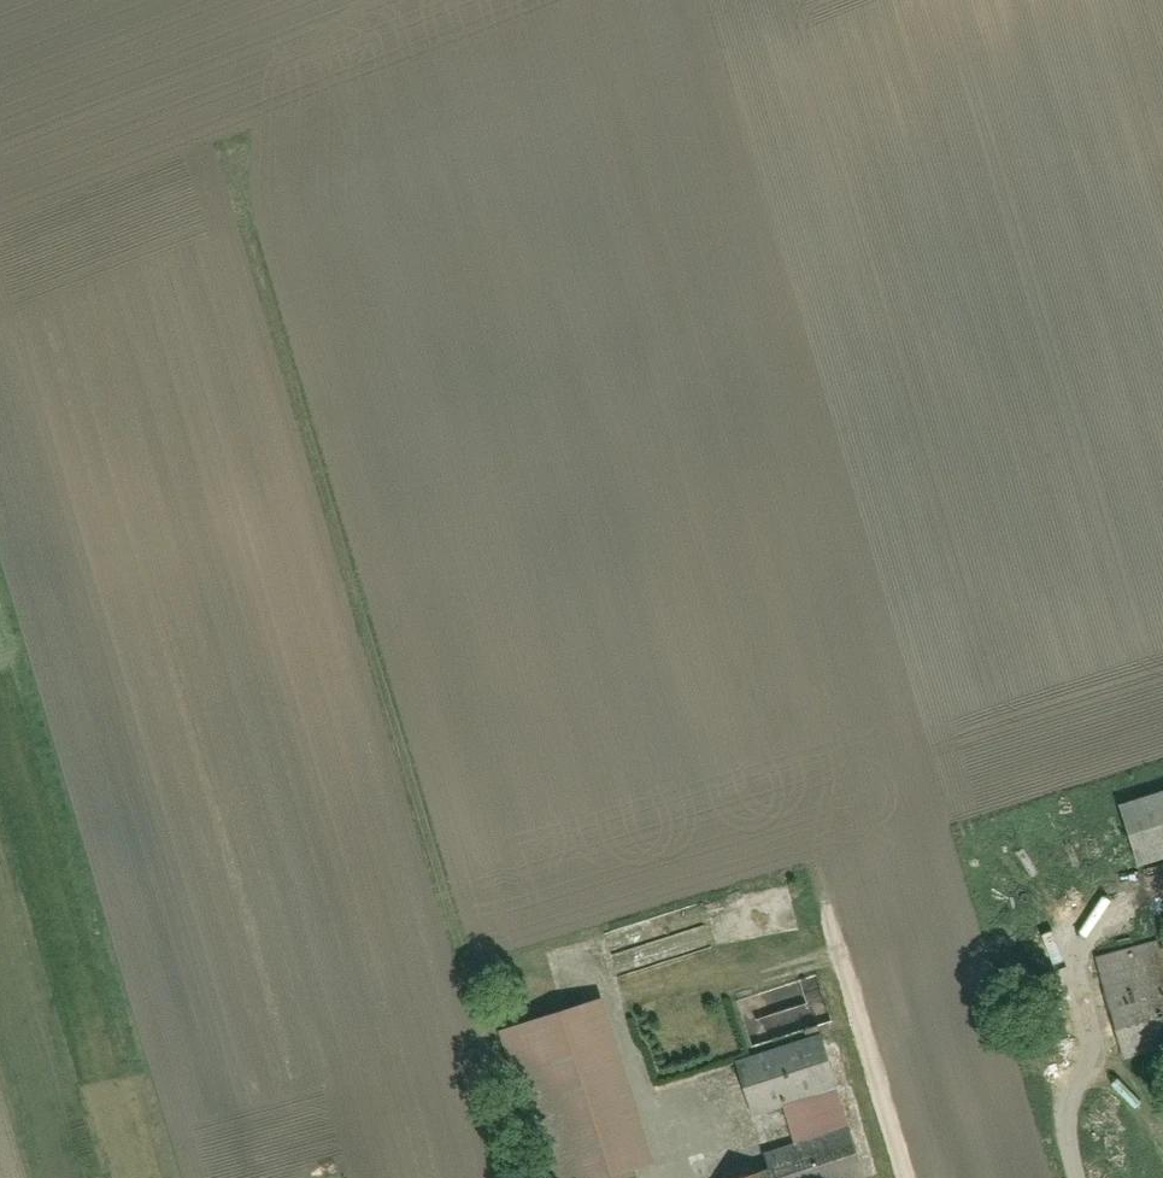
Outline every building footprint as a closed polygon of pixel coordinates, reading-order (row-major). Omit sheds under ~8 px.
[(1140,879),(1162,873),(1162,806),(1124,816),(1140,879)] [(1129,1050),(1162,1043),(1162,952),(1111,963),(1129,1050)] [(645,1028),(661,1087),(752,1063),(737,1004),(645,1028)] [(503,1040),(548,1177),(616,1177),(660,1164),(608,1006),(503,1040)] [(761,1177),(760,1177),(872,1177),(862,1146),(864,1145),(849,1099),(832,1048),(744,1076),(760,1125),(792,1115),(803,1150),(757,1165),(761,1177)]
